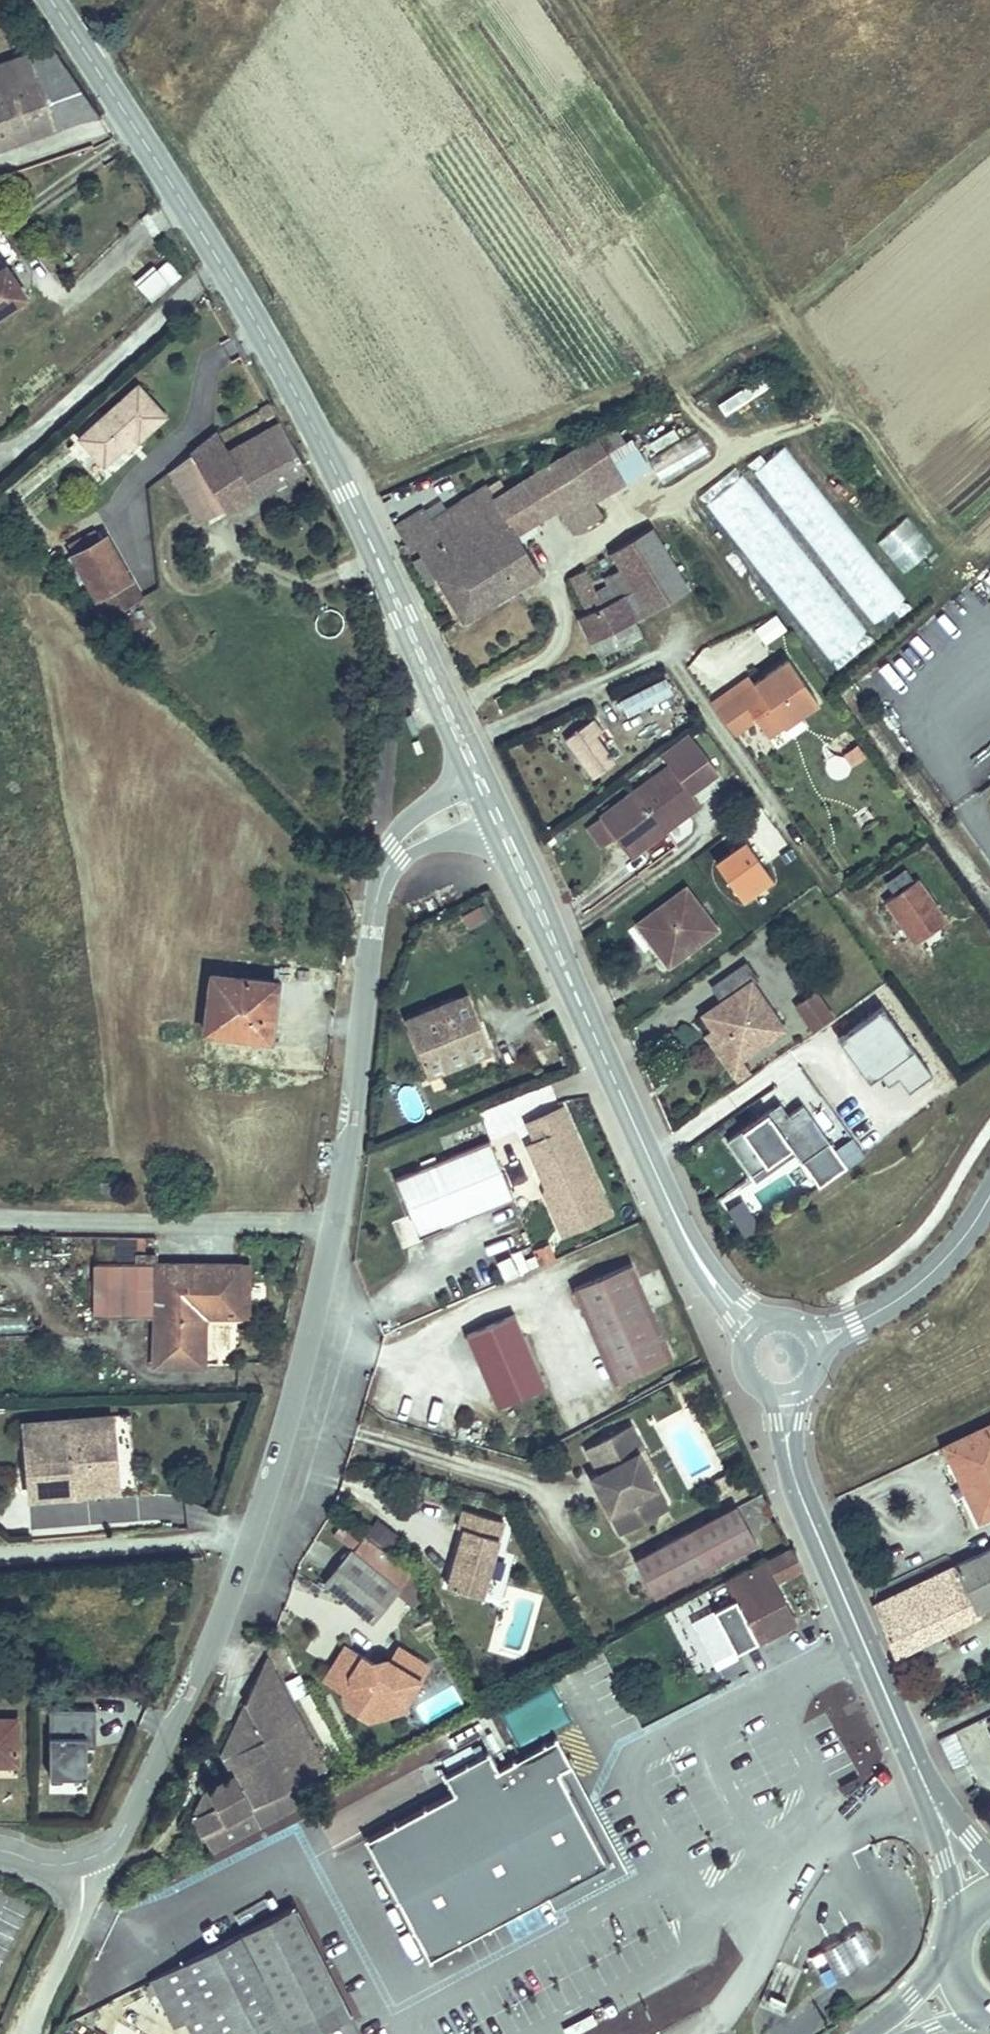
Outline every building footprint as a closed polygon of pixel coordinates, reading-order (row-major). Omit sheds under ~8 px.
[(47,38),(25,46),(26,48),(0,58),(0,146),(97,110),(47,38)] [(26,296),(5,266),(0,270),(0,313),(26,296)] [(161,270),(144,285),(156,298),(173,283),(161,270)] [(135,435),(140,440),(168,415),(138,382),(76,436),(102,465),(122,446),(135,435)] [(226,511),(305,467),(269,403),(214,434),(192,452),(224,508),(226,511)] [(626,442),(615,423),(564,455),(593,500),(624,480),(613,463),(608,453),(626,442)] [(662,481),(711,454),(698,430),(648,457),(662,481)] [(122,446),(127,451),(140,440),(135,435),(122,446)] [(608,453),(613,463),(639,447),(633,438),(626,442),(608,453)] [(196,522),(203,518),(224,508),(192,452),(174,467),(188,492),(181,496),(196,522)] [(593,500),(564,455),(536,471),(557,504),(558,506),(574,531),(601,513),(593,500)] [(495,497),(516,531),(558,506),(557,504),(536,471),(513,486),(505,490),(495,497)] [(431,567),(438,579),(462,618),(539,571),(516,531),(495,497),(487,484),(446,510),(431,519),(424,510),(423,507),(394,526),(410,551),(418,546),(422,553),(426,559),(431,567)] [(446,510),(440,499),(424,510),(431,519),(446,510)] [(874,542),(902,573),(933,545),(905,514),(874,542)] [(650,581),(661,602),(688,584),(649,525),(610,552),(620,568),(634,589),(650,581)] [(138,591),(108,534),(72,554),(106,614),(141,596),(138,591)] [(411,560),(415,566),(426,559),(422,553),(411,560)] [(419,575),(427,586),(438,579),(431,567),(419,575)] [(662,604),(661,602),(650,581),(634,589),(620,568),(602,578),(606,584),(595,590),(589,579),(575,587),(586,607),(597,601),(601,607),(581,617),(592,640),(662,604)] [(575,587),(589,579),(584,570),(570,577),(575,587)] [(778,614),(759,628),(769,642),(788,628),(778,614)] [(731,699),(717,709),(734,733),(756,718),(768,736),(818,701),(788,659),(754,684),(761,693),(749,701),(754,708),(743,715),(731,699)] [(664,677),(619,699),(627,715),(672,693),(664,677)] [(761,693),(754,684),(731,699),(743,715),(754,708),(749,701),(761,693)] [(592,718),(564,738),(572,750),(581,745),(600,771),(614,761),(595,734),(601,730),(592,718)] [(667,765),(688,790),(715,770),(686,732),(659,752),(667,765)] [(419,739),(412,742),(417,753),(423,751),(419,739)] [(581,745),(572,750),(592,777),(600,771),(581,745)] [(688,790),(667,765),(634,790),(585,827),(600,846),(615,835),(629,854),(663,829),(697,803),(688,790)] [(739,898),(772,876),(745,833),(711,855),(739,898)] [(887,883),(895,894),(915,880),(907,869),(887,883)] [(949,919),(919,877),(915,880),(895,894),(886,900),(916,943),(949,919)] [(660,947),(657,950),(668,965),(717,929),(686,887),(640,921),(660,947)] [(465,927),(490,917),(484,902),(459,913),(465,927)] [(660,947),(640,921),(637,924),(657,950),(660,947)] [(736,1062),(739,1060),(782,1029),(750,983),(756,978),(745,963),(711,988),(721,1003),(708,1011),(723,1032),(717,1037),(736,1062)] [(211,974),(208,1003),(206,1031),(208,1031),(263,1037),(265,1019),(272,1020),(274,999),(276,981),(211,974)] [(796,1004),(815,1030),(832,1017),(814,990),(796,1004)] [(468,995),(405,1020),(426,1076),(490,1051),(468,995)] [(887,1085),(897,1077),(908,1091),(931,1074),(881,1006),(838,1038),(855,1061),(865,1054),(878,1072),(887,1085)] [(723,1032),(708,1011),(702,1015),(713,1030),(705,1035),(735,1078),(747,1070),(739,1060),(736,1062),(717,1037),(723,1032)] [(265,1019),(263,1037),(270,1037),(272,1020),(265,1019)] [(878,1072),(865,1054),(855,1061),(868,1080),(878,1072)] [(425,1114),(413,1083),(397,1089),(409,1120),(425,1114)] [(779,1101),(773,1105),(782,1117),(788,1113),(779,1101)] [(773,1105),(726,1138),(751,1173),(791,1145),(795,1151),(819,1184),(846,1165),(802,1103),(788,1113),(782,1117),(773,1105)] [(551,1184),(547,1186),(543,1189),(554,1214),(601,1193),(565,1110),(529,1126),(536,1143),(530,1146),(543,1176),(547,1176),(551,1184)] [(489,1139),(394,1177),(418,1237),(512,1200),(489,1139)] [(791,1145),(751,1173),(755,1179),(795,1151),(791,1145)] [(113,1183),(97,1184),(98,1196),(114,1195),(113,1183)] [(601,1193),(554,1214),(562,1233),(609,1213),(601,1193)] [(530,1249),(537,1265),(554,1257),(547,1242),(530,1249)] [(237,1316),(238,1265),(156,1263),(156,1254),(136,1253),(136,1263),(121,1263),(119,1315),(151,1315),(157,1315),(156,1344),(151,1344),(151,1364),(201,1365),(202,1316),(237,1316)] [(91,1315),(119,1315),(121,1263),(93,1262),(91,1315)] [(630,1263),(575,1287),(616,1381),(672,1356),(630,1263)] [(245,1317),(246,1266),(238,1265),(237,1316),(245,1317)] [(543,1384),(513,1312),(463,1333),(493,1405),(543,1384)] [(25,1314),(0,1315),(0,1334),(26,1333),(25,1314)] [(68,1430),(116,1428),(115,1415),(67,1418),(68,1430)] [(116,1428),(68,1430),(67,1418),(26,1422),(31,1497),(74,1495),(74,1486),(119,1483),(116,1428)] [(987,1426),(945,1447),(960,1478),(966,1475),(975,1494),(969,1497),(980,1520),(989,1515),(989,1432),(987,1426)] [(596,1492),(616,1530),(655,1510),(636,1473),(644,1469),(636,1453),(640,1451),(628,1427),(584,1449),(596,1474),(603,1488),(596,1492)] [(636,1473),(655,1510),(664,1506),(644,1469),(636,1473)] [(596,1492),(603,1488),(596,1474),(588,1478),(596,1492)] [(966,1475),(960,1478),(969,1497),(975,1494),(966,1475)] [(74,1486),(74,1495),(120,1492),(119,1483),(74,1486)] [(753,1539),(735,1507),(633,1561),(651,1594),(753,1539)] [(480,1594),(502,1519),(463,1508),(458,1525),(463,1527),(456,1549),(461,1550),(459,1559),(454,1558),(446,1585),(480,1594)] [(388,1548),(400,1534),(379,1517),(367,1532),(388,1548)] [(347,1554),(346,1553),(322,1586),(371,1622),(410,1570),(361,1534),(347,1554)] [(801,1567),(792,1547),(726,1582),(734,1597),(756,1639),(793,1620),(773,1582),(801,1567)] [(973,1557),(989,1593),(989,1549),(973,1557)] [(956,1568),(873,1607),(895,1654),(978,1615),(977,1612),(989,1606),(989,1593),(973,1557),(955,1566),(956,1568)] [(756,1639),(734,1597),(690,1621),(711,1661),(733,1650),(734,1651),(756,1639)] [(383,1715),(396,1695),(408,1702),(431,1664),(399,1645),(390,1659),(375,1663),(345,1644),(325,1677),(344,1688),(346,1702),(372,1718),(383,1715)] [(737,1657),(734,1651),(733,1650),(711,1661),(715,1669),(737,1657)] [(324,1772),(266,1660),(244,1707),(246,1708),(221,1758),(231,1778),(205,1791),(191,1820),(199,1836),(208,1854),(301,1805),(292,1788),(324,1772)] [(499,1711),(518,1747),(569,1720),(550,1685),(499,1711)] [(396,1695),(383,1715),(409,1709),(408,1702),(396,1695)] [(51,1707),(51,1775),(88,1775),(88,1735),(97,1735),(97,1707),(51,1707)] [(0,1720),(0,1764),(14,1764),(15,1720),(0,1720)] [(956,1729),(938,1737),(951,1767),(969,1759),(956,1729)] [(451,1790),(363,1837),(426,1956),(544,1894),(545,1895),(584,1875),(583,1872),(599,1863),(601,1866),(608,1862),(569,1789),(567,1790),(555,1768),(569,1761),(555,1735),(495,1767),(486,1750),(457,1765),(466,1783),(451,1790)] [(584,1875),(545,1895),(552,1909),(627,1870),(569,1761),(555,1768),(567,1790),(569,1789),(608,1862),(601,1866),(599,1863),(583,1872),(584,1875)] [(451,1790),(466,1783),(457,1765),(442,1773),(451,1790)] [(294,1905),(149,1979),(172,2023),(184,2017),(192,2033),(213,2033),(217,2032),(219,2033),(311,2033),(349,2015),(294,1905)] [(819,1949),(834,1976),(854,1964),(874,1953),(860,1927),(840,1938),(819,1949)] [(823,1982),(834,1976),(819,1949),(808,1955),(823,1982)] [(616,2021),(623,2033),(646,2033),(680,2017),(669,1995),(616,2021)]
